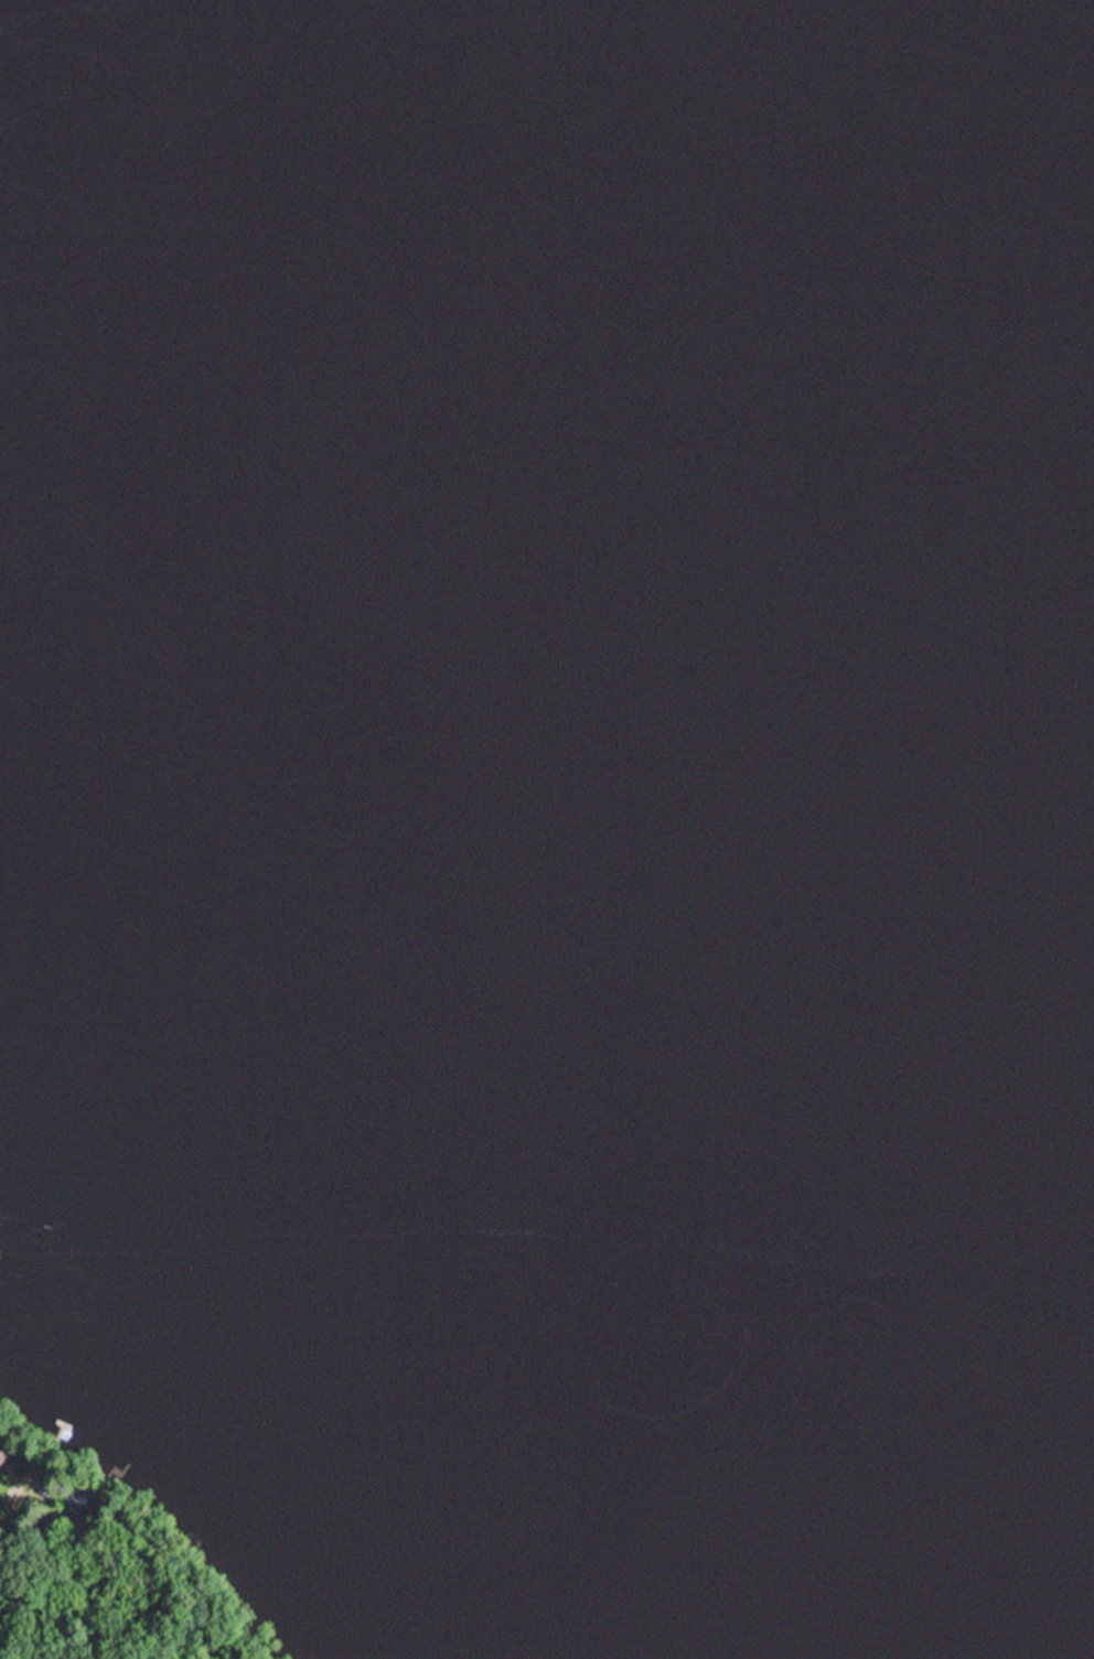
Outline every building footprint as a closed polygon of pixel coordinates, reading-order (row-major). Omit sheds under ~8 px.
[(13,1450),(0,1444),(0,1477),(13,1450)]
